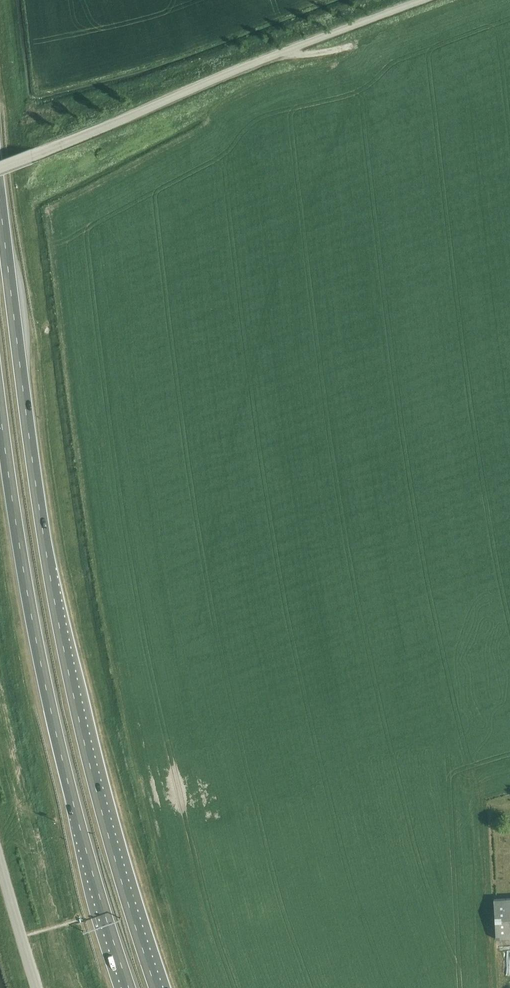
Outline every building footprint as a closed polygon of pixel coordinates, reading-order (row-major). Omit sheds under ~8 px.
[(496,939),(509,938),(509,898),(494,899),(496,939)]
